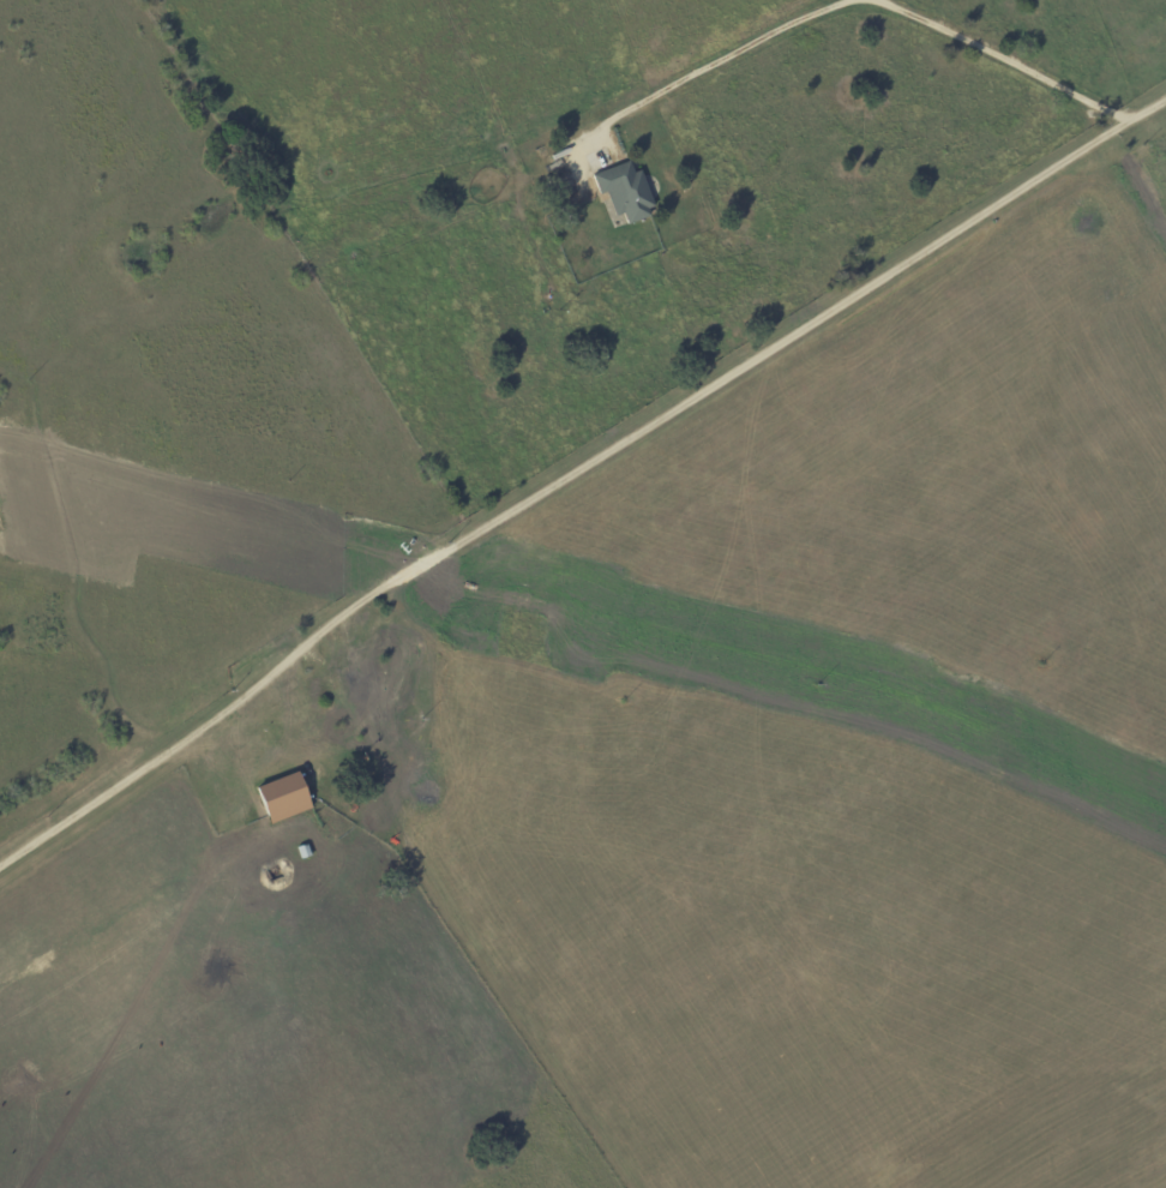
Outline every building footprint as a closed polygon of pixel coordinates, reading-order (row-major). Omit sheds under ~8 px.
[(612,216),(620,213),(624,224),(652,214),(637,170),(630,173),(626,162),(589,175),(596,195),(603,192),(612,216)] [(317,807),(304,771),(257,788),(263,803),(268,801),(275,823),(317,807)] [(302,846),(304,858),(313,856),(311,845),(302,846)]
